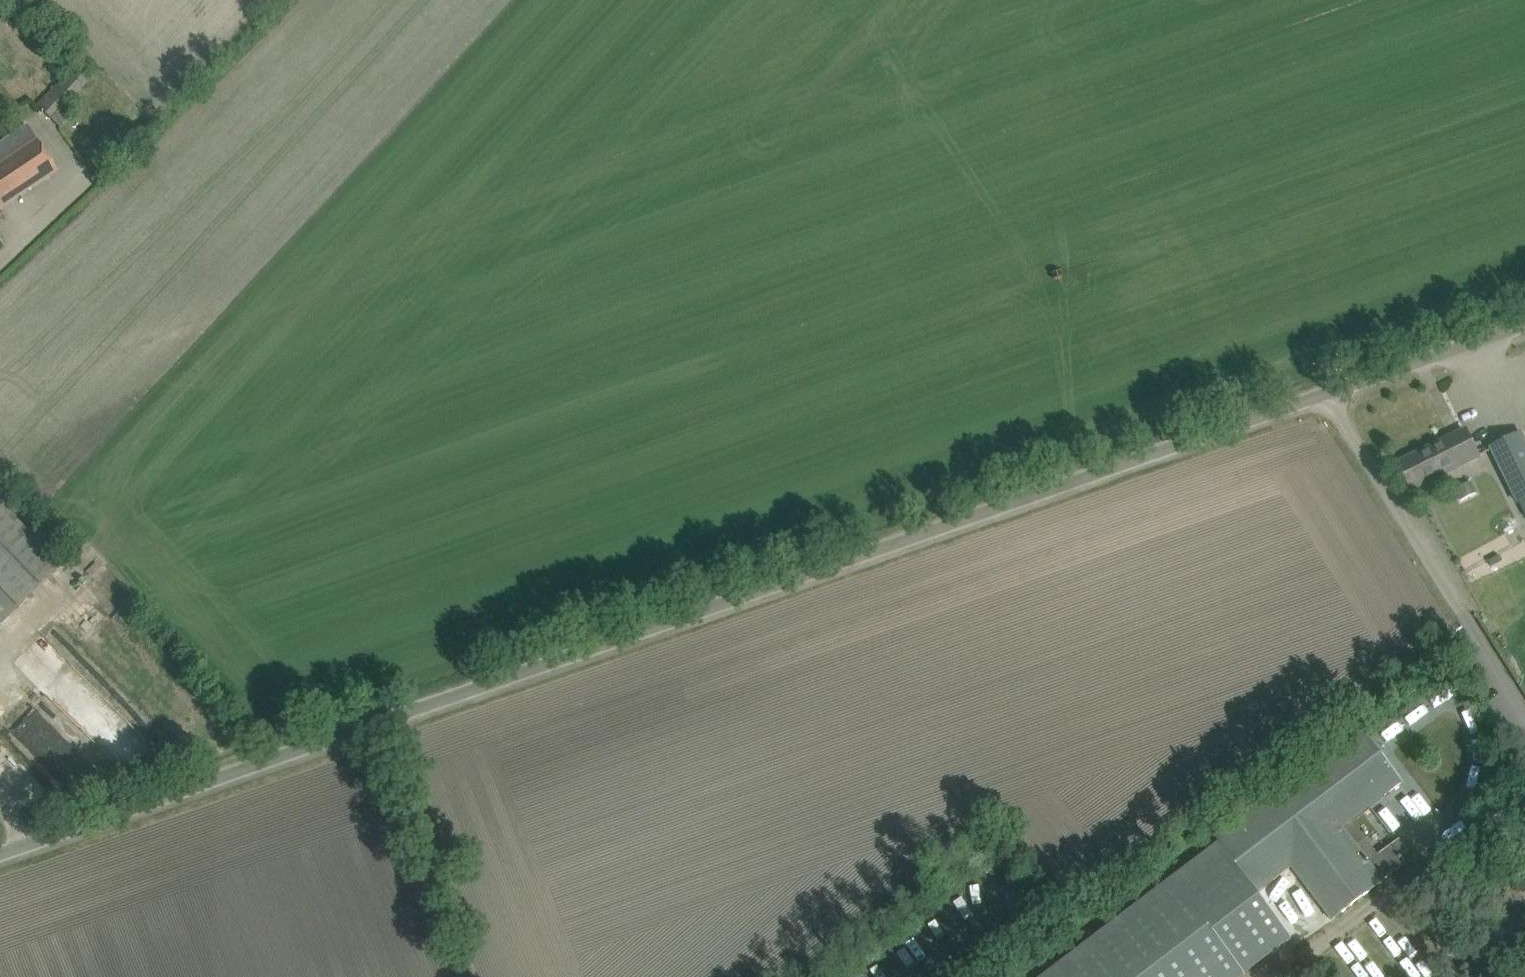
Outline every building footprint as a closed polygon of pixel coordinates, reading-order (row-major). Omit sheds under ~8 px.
[(59,129),(71,116),(62,107),(88,80),(73,66),(35,106),(59,129)] [(35,139),(26,125),(0,143),(0,162),(35,139)] [(56,170),(35,139),(0,162),(0,206),(56,170)] [(1150,369),(1158,361),(1148,350),(1139,358),(1150,369)] [(1412,490),(1478,457),(1465,430),(1398,463),(1412,490)] [(1524,499),(1524,441),(1521,434),(1491,449),(1518,503),(1524,499)] [(1460,500),(1477,493),(1472,480),(1454,488),(1460,500)] [(0,503),(0,623),(60,564),(0,503)] [(1499,556),(1488,562),(1491,569),(1503,562),(1499,556)] [(1377,856),(1351,821),(1401,783),(1359,727),(1214,836),(1219,842),(1257,892),(1291,866),(1331,920),(1403,865),(1399,860),(1410,852),(1400,839),(1377,856)] [(40,753),(82,794),(102,775),(60,733),(40,753)] [(1371,842),(1380,835),(1365,815),(1356,822),(1371,842)] [(1219,842),(1039,976),(1239,976),(1291,938),(1257,892),(1219,842)]
